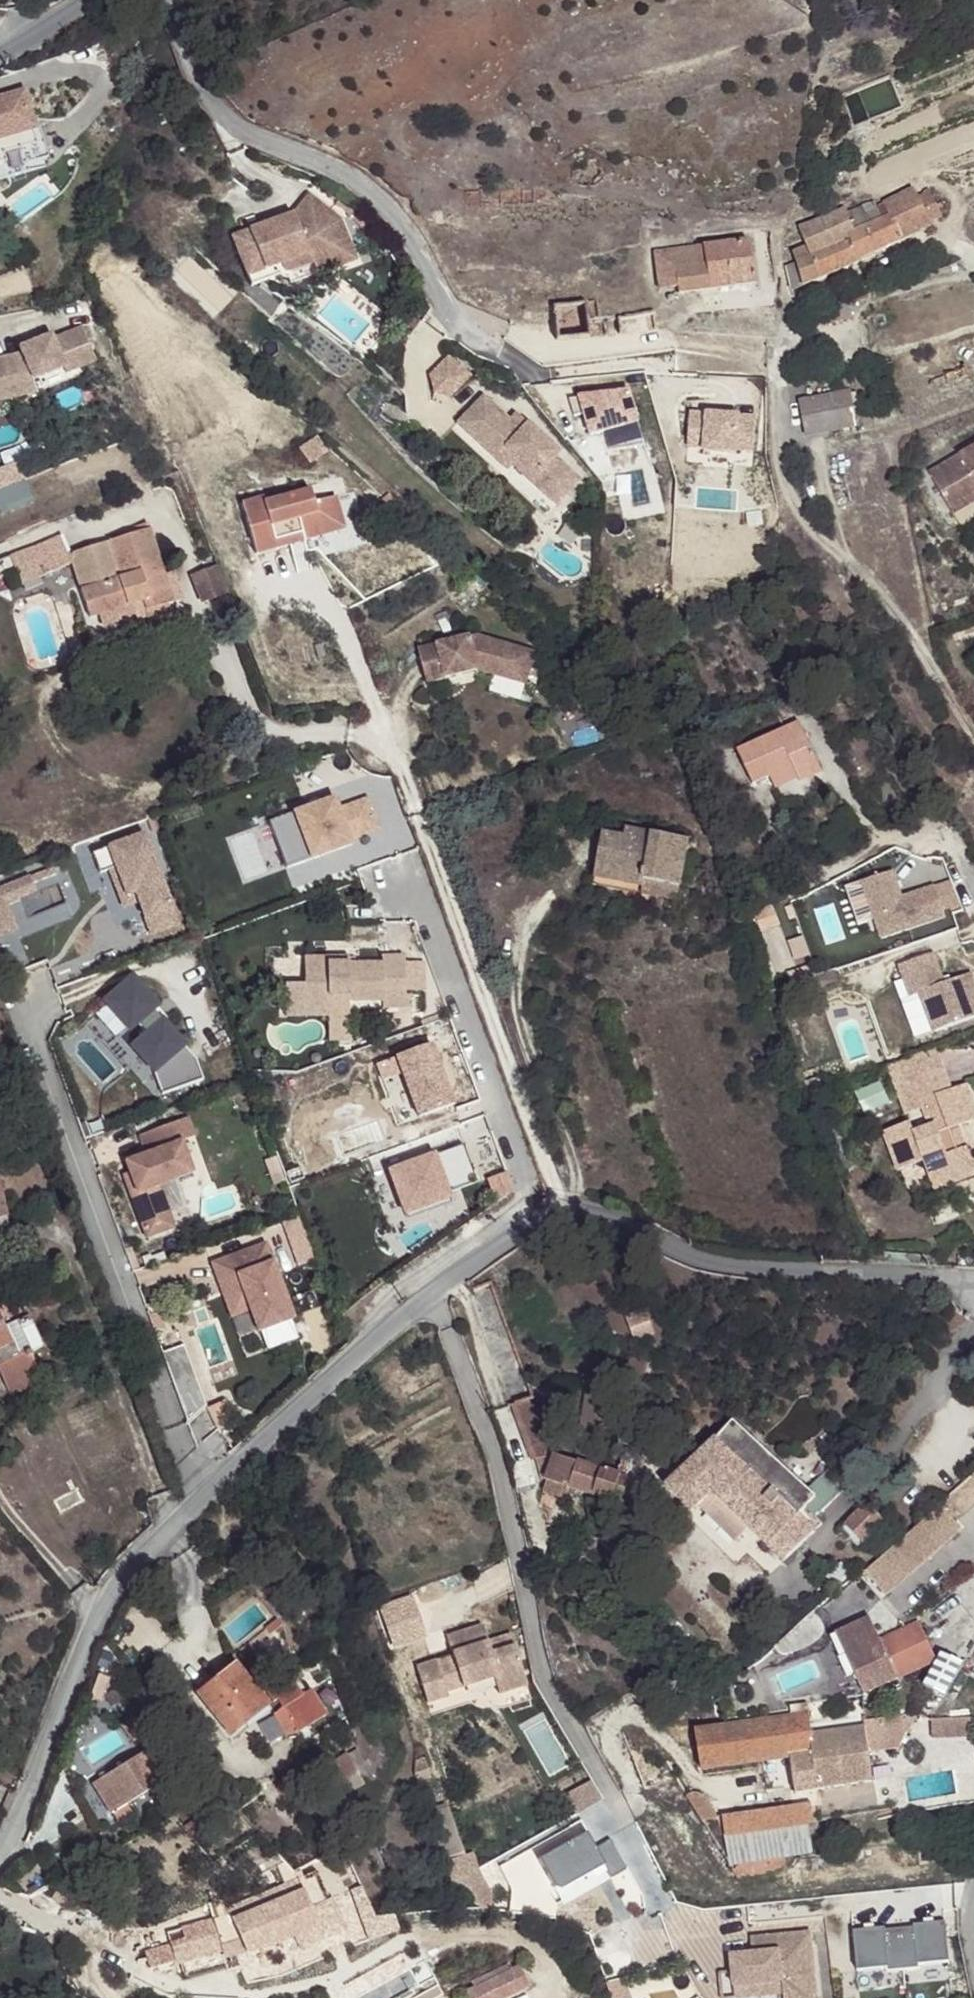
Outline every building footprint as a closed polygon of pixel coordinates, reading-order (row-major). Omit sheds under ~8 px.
[(0,103),(0,165),(9,163),(7,154),(40,145),(35,128),(25,96),(0,103)] [(930,193),(918,199),(930,226),(943,219),(930,193)] [(286,219),(236,239),(252,278),(286,264),(289,274),(317,263),(335,256),(332,250),(353,242),(343,219),(312,195),(297,215),(300,221),(288,226),(286,219)] [(874,205),(846,217),(855,237),(850,240),(861,263),(920,235),(917,232),(930,226),(918,199),(906,204),(902,198),(876,210),(874,205)] [(802,287),(804,290),(862,265),(861,263),(850,240),(855,237),(846,217),(844,213),(798,234),(805,251),(790,256),(795,268),(802,287)] [(297,215),(286,219),(288,226),(300,221),(297,215)] [(317,263),(321,274),(359,259),(353,242),(332,250),(335,256),(317,263)] [(749,245),(654,255),(659,293),(675,291),(677,298),(754,289),(749,245)] [(795,268),(783,273),(790,291),(802,287),(795,268)] [(595,304),(553,308),(557,345),(589,342),(588,324),(598,323),(595,304)] [(641,318),(643,336),(656,334),(654,316),(641,318)] [(619,339),(643,336),(641,318),(617,321),(619,339)] [(6,396),(36,390),(32,377),(63,366),(65,371),(95,360),(83,326),(54,337),(52,333),(20,345),(24,355),(0,360),(0,397),(6,396)] [(473,378),(450,359),(431,378),(436,397),(452,401),(473,378)] [(0,397),(0,412),(8,411),(6,396),(0,397)] [(484,397),(458,425),(496,460),(507,449),(537,477),(532,482),(557,505),(579,481),(555,457),(559,452),(529,424),(521,431),(511,421),(484,397)] [(848,397),(800,408),(807,441),(855,430),(848,397)] [(518,414),(511,421),(521,431),(529,424),(518,414)] [(301,445),(312,462),(330,449),(319,433),(301,445)] [(507,449),(496,460),(505,467),(510,462),(532,482),(537,477),(507,449)] [(930,479),(949,515),(973,501),(973,456),(930,479)] [(346,532),(339,499),(318,503),(315,493),(269,504),(267,497),(246,502),(257,553),(290,545),(287,537),(301,534),(303,542),(346,532)] [(355,495),(339,499),(346,532),(350,543),(364,540),(355,495)] [(949,515),(952,521),(973,510),(973,501),(949,515)] [(591,529),(575,517),(567,529),(582,540),(591,529)] [(121,530),(124,540),(146,532),(143,522),(121,530)] [(146,532),(124,540),(64,559),(68,567),(86,623),(142,604),(146,615),(151,631),(173,624),(167,607),(171,606),(162,577),(146,532)] [(346,532),(303,542),(308,555),(350,543),(346,532)] [(56,539),(8,559),(15,575),(20,587),(68,567),(64,559),(56,539)] [(8,559),(0,563),(0,581),(15,575),(8,559)] [(223,593),(214,571),(192,579),(200,602),(223,593)] [(171,573),(162,577),(171,606),(181,602),(171,573)] [(142,604),(86,623),(90,634),(146,615),(142,604)] [(471,643),(420,654),(426,687),(478,677),(525,692),(535,662),(480,643),(471,645),(471,643)] [(546,691),(549,705),(563,702),(560,689),(546,691)] [(787,772),(792,782),(795,788),(817,777),(792,725),(731,755),(747,790),(764,782),(787,772)] [(770,793),(792,782),(787,772),(764,782),(770,793)] [(332,797),(266,822),(284,869),(350,844),(348,839),(377,828),(366,798),(336,809),(332,797)] [(639,883),(676,891),(685,845),(620,830),(619,839),(598,834),(589,882),(637,891),(639,883)] [(144,842),(93,862),(100,881),(110,878),(116,876),(127,904),(136,901),(139,909),(146,926),(172,917),(144,842)] [(63,866),(40,876),(43,882),(66,872),(63,866)] [(892,867),(862,878),(876,915),(883,933),(946,910),(935,881),(901,893),(892,867)] [(40,876),(10,888),(16,902),(46,889),(43,882),(40,876)] [(127,904),(116,876),(110,878),(124,915),(139,909),(136,901),(127,904)] [(876,915),(862,878),(846,884),(859,921),(876,915)] [(672,905),(676,891),(639,883),(637,891),(635,899),(672,905)] [(0,892),(0,935),(1,938),(27,927),(16,902),(10,888),(0,892)] [(172,917),(146,926),(152,943),(178,933),(172,917)] [(898,962),(910,992),(919,989),(933,1028),(973,1012),(973,981),(970,969),(943,979),(932,949),(898,962)] [(280,988),(281,1021),(346,1019),(345,1006),(378,1004),(379,1013),(406,1012),(405,999),(401,999),(399,958),(377,958),(376,964),(322,967),(322,959),(299,960),(300,987),(280,988)] [(145,979),(117,1002),(140,1031),(148,1024),(158,1036),(143,1049),(162,1071),(171,1096),(212,1082),(205,1061),(174,1023),(163,1011),(168,1006),(145,979)] [(178,1019),(168,1006),(163,1011),(174,1023),(178,1019)] [(0,1017),(0,1052),(12,1047),(0,1017)] [(940,1065),(932,1046),(885,1064),(902,1112),(921,1106),(909,1077),(940,1065)] [(925,1167),(946,1159),(949,1169),(971,1161),(966,1144),(964,1145),(956,1147),(948,1127),(956,1124),(973,1117),(973,1109),(968,1095),(960,1098),(955,1085),(948,1087),(940,1065),(909,1077),(921,1106),(921,1107),(925,1106),(933,1124),(928,1126),(911,1132),(907,1121),(881,1131),(896,1168),(922,1158),(925,1167)] [(885,1100),(879,1081),(855,1089),(862,1108),(885,1100)] [(963,1082),(955,1085),(960,1098),(968,1095),(963,1082)] [(921,1107),(928,1126),(933,1124),(925,1106),(921,1107)] [(829,1136),(840,1132),(833,1114),(823,1118),(829,1136)] [(197,1120),(149,1136),(155,1156),(134,1163),(137,1174),(131,1175),(152,1239),(180,1230),(166,1187),(200,1175),(190,1144),(203,1139),(197,1120)] [(964,1145),(956,1124),(948,1127),(956,1147),(964,1145)] [(463,1147),(390,1175),(406,1217),(450,1200),(448,1195),(478,1184),(463,1147)] [(925,1167),(926,1170),(933,1186),(973,1170),(973,1169),(971,1161),(949,1169),(946,1159),(925,1167)] [(507,1174),(488,1181),(496,1205),(514,1193),(507,1174)] [(294,1182),(287,1185),(290,1191),(296,1189),(294,1182)] [(7,1216),(0,1218),(0,1233),(10,1231),(7,1216)] [(271,1250),(217,1266),(234,1321),(253,1315),(259,1337),(295,1326),(271,1250)] [(41,1371),(30,1349),(43,1344),(19,1293),(0,1302),(0,1368),(9,1386),(41,1371)] [(643,1312),(623,1322),(632,1341),(652,1332),(643,1312)] [(188,1351),(166,1358),(188,1424),(207,1409),(188,1351)] [(42,1377),(41,1371),(9,1386),(12,1390),(42,1377)] [(517,1407),(536,1462),(555,1456),(535,1402),(517,1407)] [(208,1410),(189,1427),(197,1449),(216,1433),(208,1410)] [(780,1561),(811,1532),(787,1509),(801,1494),(726,1422),(712,1437),(665,1484),(689,1512),(697,1505),(709,1492),(745,1527),(780,1561)] [(635,1440),(625,1437),(623,1443),(633,1445),(635,1440)] [(536,1462),(544,1480),(561,1485),(618,1501),(625,1476),(555,1456),(536,1462)] [(960,1456),(957,1456),(954,1462),(957,1464),(962,1464),(963,1460),(960,1456)] [(787,1509),(811,1532),(822,1522),(816,1515),(850,1480),(832,1462),(801,1494),(787,1509)] [(561,1485),(544,1480),(539,1494),(557,1499),(561,1485)] [(914,1532),(862,1574),(883,1600),(888,1596),(935,1557),(962,1536),(949,1521),(973,1500),(973,1485),(941,1512),(940,1510),(914,1532)] [(732,1540),(745,1527),(709,1492),(697,1505),(732,1540)] [(886,1524),(871,1507),(844,1531),(858,1547),(886,1524)] [(278,1630),(292,1621),(275,1598),(262,1609),(278,1630)] [(409,1602),(383,1610),(395,1647),(421,1640),(409,1602)] [(77,1613),(69,1603),(68,1603),(58,1611),(67,1623),(76,1614),(77,1613)] [(836,1635),(864,1696),(936,1662),(918,1623),(905,1630),(880,1642),(869,1619),(836,1635)] [(679,1632),(685,1627),(677,1620),(672,1625),(679,1632)] [(452,1662),(416,1671),(428,1719),(448,1714),(444,1697),(440,1683),(457,1678),(461,1693),(492,1684),(496,1683),(500,1700),(525,1694),(512,1643),(488,1649),(484,1632),(447,1642),(452,1662)] [(945,1654),(927,1685),(949,1696),(966,1663),(945,1654)] [(231,1739),(247,1725),(241,1718),(264,1700),(236,1666),(197,1696),(231,1739)] [(457,1678),(440,1683),(444,1697),(461,1693),(457,1678)] [(496,1683),(492,1684),(496,1701),(500,1700),(496,1683)] [(241,1718),(247,1725),(270,1708),(264,1700),(241,1718)] [(788,1718),(807,1714),(804,1704),(786,1708),(788,1718)] [(296,1734),(283,1709),(279,1710),(278,1712),(276,1714),(275,1717),(284,1735),(287,1736),(290,1736),(292,1735),(296,1734)] [(868,1756),(865,1729),(812,1736),(807,1714),(788,1718),(694,1734),(701,1774),(790,1757),(794,1793),(872,1783),(868,1756)] [(863,1722),(865,1729),(868,1756),(894,1752),(916,1715),(863,1722)] [(932,1720),(932,1739),(973,1738),(973,1718),(932,1720)] [(156,1741),(94,1786),(114,1814),(129,1804),(174,1771),(176,1770),(181,1766),(162,1739),(157,1743),(156,1741)] [(643,1788),(677,1783),(668,1764),(656,1746),(630,1752),(643,1788)] [(346,1755),(356,1772),(365,1767),(355,1750),(346,1755)] [(334,1786),(356,1772),(346,1755),(324,1768),(334,1786)] [(415,1777),(424,1804),(434,1801),(427,1780),(431,1778),(424,1758),(415,1761),(415,1777)] [(176,1770),(174,1771),(177,1776),(184,1771),(181,1766),(176,1770)] [(568,1795),(578,1815),(604,1800),(594,1781),(568,1795)] [(393,1786),(385,1783),(376,1801),(385,1804),(393,1786)] [(688,1788),(680,1789),(687,1801),(688,1802),(702,1800),(701,1797),(696,1791),(688,1788)] [(722,1835),(804,1823),(810,1821),(809,1803),(767,1808),(764,1791),(702,1800),(688,1802),(691,1807),(699,1820),(720,1818),(722,1835)] [(129,1804),(114,1814),(120,1823),(135,1812),(129,1804)] [(427,1815),(445,1867),(464,1860),(446,1808),(427,1815)] [(203,1827),(196,1818),(186,1825),(193,1834),(203,1827)] [(809,1856),(804,1823),(722,1835),(726,1870),(782,1862),(809,1856)] [(784,1873),(782,1862),(726,1870),(732,1879),(735,1884),(752,1882),(752,1879),(784,1873)] [(479,1870),(455,1884),(454,1888),(481,1908),(491,1910),(495,1895),(479,1870)] [(299,1881),(270,1892),(275,1905),(274,1905),(290,1941),(322,1926),(312,1908),(330,1901),(323,1884),(305,1892),(302,1886),(299,1881)] [(265,1895),(270,1907),(274,1905),(275,1905),(270,1892),(265,1895)] [(270,1907),(235,1922),(237,1925),(227,1928),(237,1956),(248,1952),(249,1953),(271,1950),(290,1941),(274,1905),(270,1907)] [(391,1927),(389,1916),(367,1918),(357,1919),(359,1936),(391,1927)] [(199,1935),(174,1943),(180,1960),(205,1953),(205,1957),(221,1952),(212,1920),(196,1925),(199,1935)] [(883,1933),(851,1936),(855,1975),(886,1973),(886,1977),(916,1974),(916,1970),(947,1966),(943,1927),(911,1930),(911,1933),(883,1935),(883,1933)] [(746,1941),(747,1957),(726,1959),(727,1975),(728,1989),(777,1985),(778,1997),(810,1997),(805,1937),(746,1941)] [(180,1960),(174,1943),(145,1952),(150,1970),(180,1960)] [(471,1988),(474,1993),(509,1976),(507,1970),(471,1988)] [(463,1997),(515,1997),(528,1992),(518,1972),(509,1976),(474,1993),(463,1997)] [(727,1975),(715,1976),(717,1997),(778,1997),(777,1985),(728,1989),(727,1975)]
